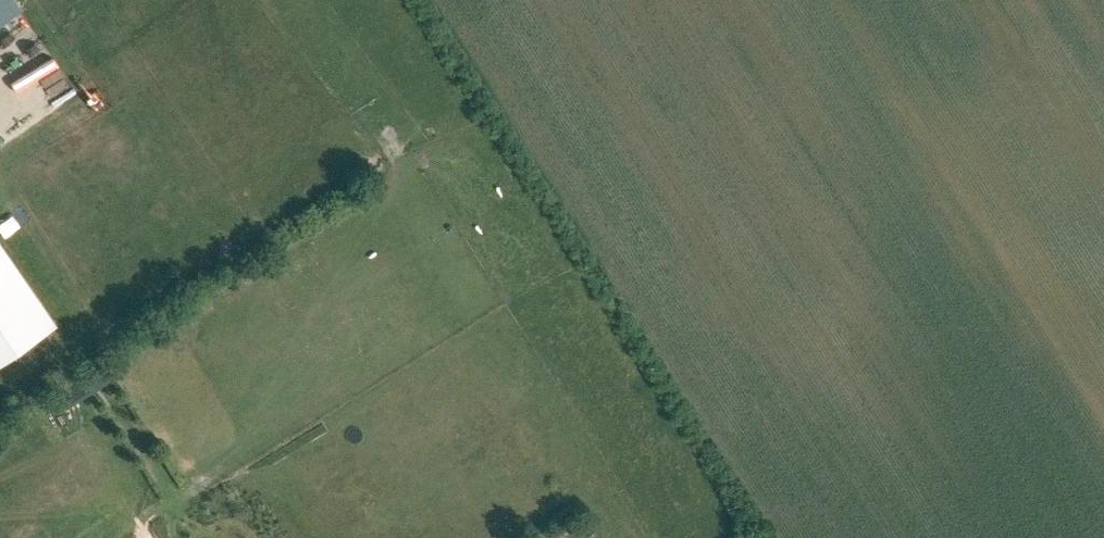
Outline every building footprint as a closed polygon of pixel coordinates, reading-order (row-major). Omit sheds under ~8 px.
[(20,9),(14,0),(0,0),(0,23),(20,9)] [(54,326),(0,249),(0,363),(54,326)]
